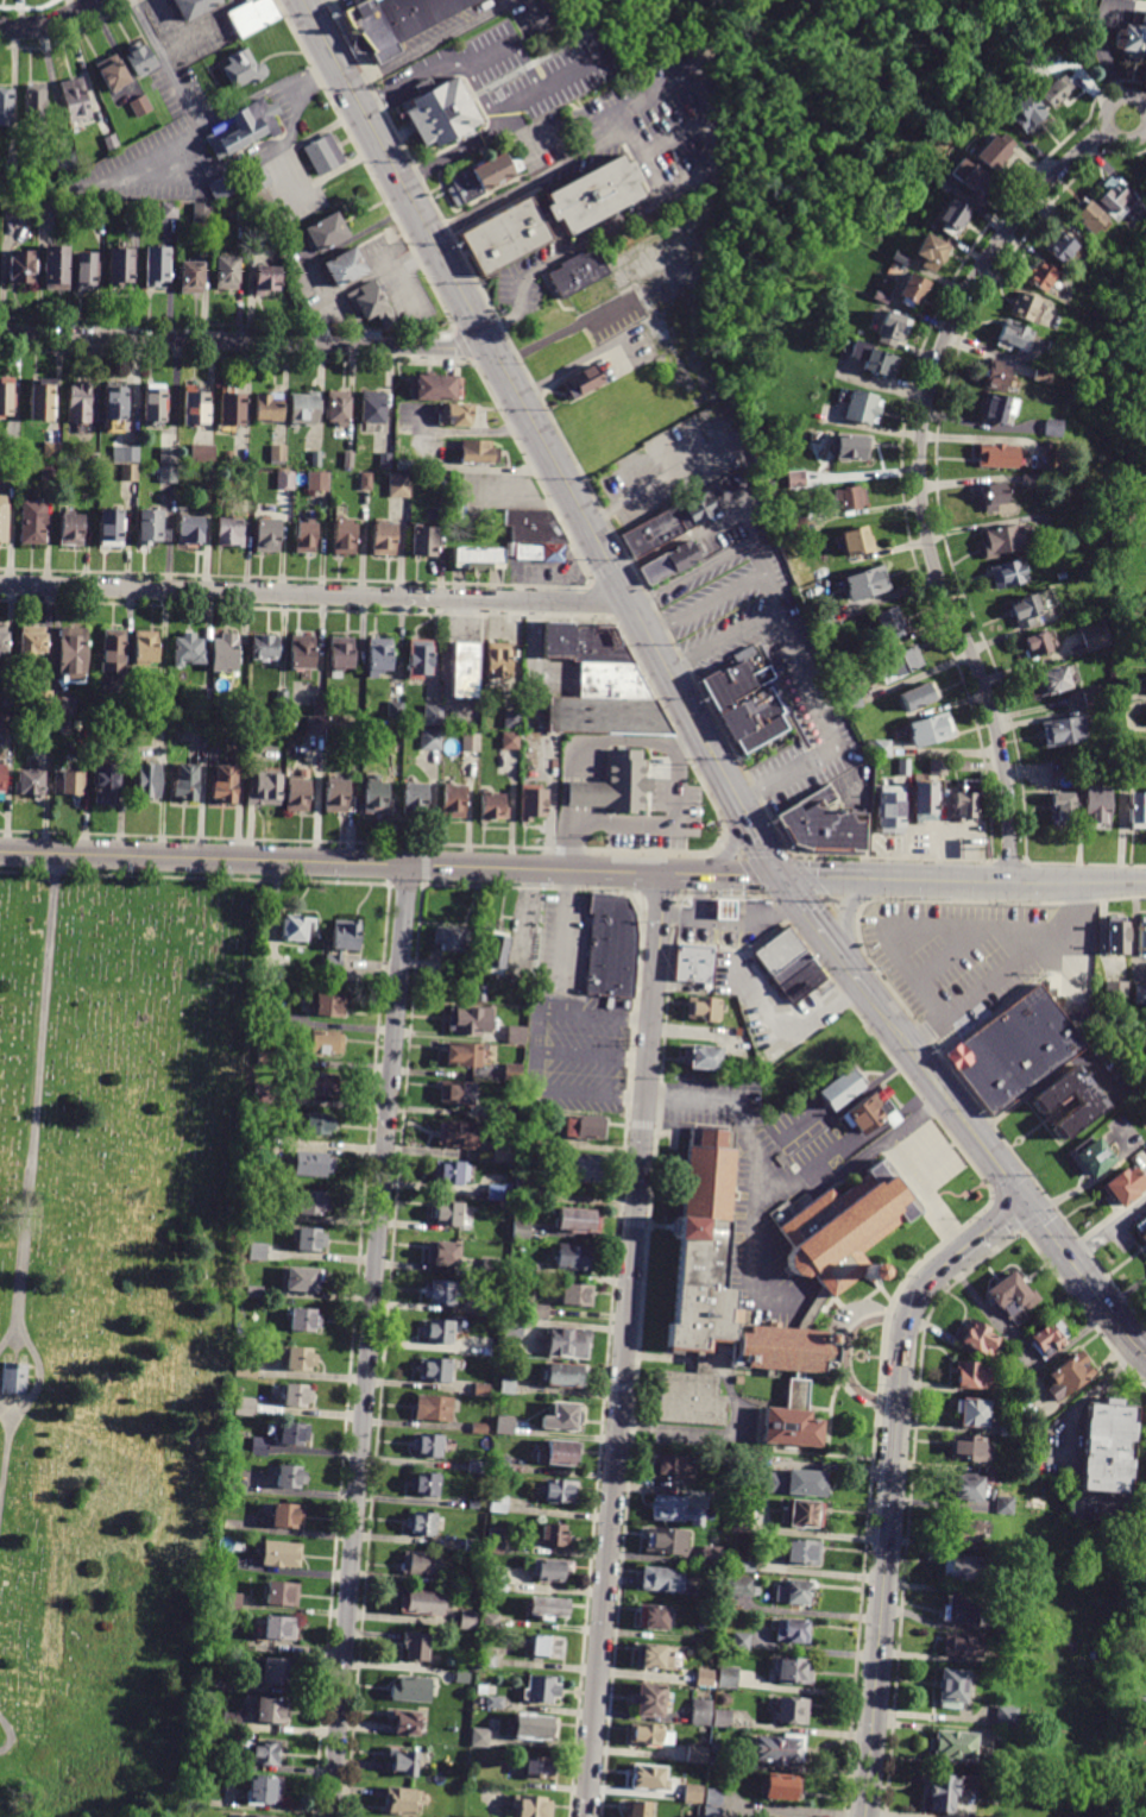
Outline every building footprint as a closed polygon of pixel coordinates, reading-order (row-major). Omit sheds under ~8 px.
[(184,23),(172,0),(219,0),(221,4),(184,23)] [(246,2),(245,0),(271,0),(279,17),(240,39),(226,14),(246,2)] [(372,64),(397,51),(392,40),(473,0),(362,0),(345,8),(372,64)] [(1144,10),(1145,10),(1145,54),(1114,49),(1116,32),(1125,33),(1126,25),(1141,27),(1144,10)] [(137,77),(125,56),(128,54),(126,49),(138,42),(141,46),(145,44),(157,67),(137,77)] [(233,89),(221,68),(231,63),(227,58),(247,48),(256,64),(258,63),(263,64),(267,71),(266,77),(252,86),(248,81),(233,89)] [(115,54),(130,82),(109,93),(94,65),(115,54)] [(398,106),(424,157),(484,126),(455,75),(398,106)] [(59,83),(82,78),(92,118),(69,124),(59,83)] [(1053,108),(1041,94),(1058,80),(1064,87),(1065,86),(1066,87),(1071,83),(1075,87),(1069,92),(1071,94),(1064,99),(1066,101),(1063,103),(1062,102),(1053,108)] [(45,124),(25,122),(26,84),(46,86),(45,100),(49,100),(48,114),(45,114),(45,124)] [(10,126),(0,126),(0,89),(10,90),(10,126)] [(1049,113),(1026,134),(1014,120),(1022,113),(1018,107),(1032,94),(1049,113)] [(144,95),(152,111),(137,119),(128,103),(144,95)] [(277,126),(267,131),(267,133),(218,161),(204,137),(212,132),(209,128),(262,99),(266,106),(273,101),(279,113),(272,117),(277,126)] [(1000,124),(999,125),(987,114),(994,106),(1006,117),(1000,124)] [(345,162),(317,176),(302,147),(329,133),(345,162)] [(108,153),(102,139),(114,134),(120,149),(108,153)] [(996,174),(977,157),(996,136),(1001,140),(1006,134),(1018,145),(1013,151),(1015,152),(996,174)] [(479,274),(644,190),(623,149),(460,232),(479,274)] [(449,177),(471,165),(472,168),(485,161),(486,162),(503,153),(505,158),(510,156),(512,161),(517,158),(523,169),(484,190),(485,193),(456,208),(447,189),(454,186),(449,177)] [(983,206),(971,196),(974,191),(952,175),(964,159),(976,169),(974,172),(993,187),(989,193),(991,194),(983,206)] [(252,194),(243,177),(263,165),(272,182),(252,194)] [(239,189),(216,202),(207,186),(229,172),(239,189)] [(946,194),(936,186),(942,177),(952,186),(946,194)] [(1101,201),(1109,191),(1103,186),(1110,177),(1131,197),(1114,214),(1101,201)] [(18,178),(17,195),(2,195),(2,178),(18,178)] [(357,190),(363,187),(367,194),(360,197),(357,190)] [(40,216),(38,216),(39,199),(57,200),(56,218),(40,216)] [(953,237),(944,231),(947,225),(940,220),(947,208),(945,207),(951,199),(972,214),(959,234),(956,232),(953,237)] [(21,201),(21,216),(5,216),(6,200),(21,200),(21,201)] [(126,200),(144,200),(144,216),(127,216),(126,200)] [(1095,237),(1075,218),(1076,216),(1072,213),(1085,200),(1089,203),(1090,202),(1110,220),(1095,237)] [(92,216),(90,216),(90,201),(107,202),(107,218),(92,216)] [(178,219),(162,219),(162,212),(157,212),(158,202),(178,203),(178,219)] [(195,206),(195,203),(214,203),(215,221),(195,221),(195,206)] [(238,220),(237,220),(237,206),(246,206),(247,220),(238,220)] [(926,227),(926,228),(913,220),(918,212),(931,221),(926,227)] [(317,256),(303,231),(335,213),(350,238),(317,256)] [(260,247),(252,246),(253,232),(262,232),(260,247)] [(1065,265),(1046,250),(1060,232),(1079,249),(1065,265)] [(938,275),(924,268),(927,260),(918,256),(928,234),(952,247),(938,275)] [(543,272),(558,300),(607,272),(593,245),(543,272)] [(67,291),(44,290),(45,247),(68,247),(67,291)] [(157,282),(157,288),(144,288),(145,247),(169,249),(168,283),(157,282)] [(367,272),(336,290),(322,265),(354,247),(367,272)] [(120,289),(107,289),(108,250),(133,251),(132,285),(121,285),(120,289)] [(34,251),(34,284),(8,284),(8,251),(34,251)] [(909,260),(906,268),(893,260),(898,251),(911,258),(909,260)] [(95,291),(75,290),(75,252),(96,253),(96,263),(97,263),(97,276),(95,276),(95,291)] [(238,290),(215,290),(216,259),(238,259),(238,290)] [(1049,291),(1047,294),(1027,282),(1029,277),(1025,275),(1031,265),(1035,268),(1039,262),(1059,275),(1049,291)] [(200,264),(202,264),(202,296),(180,296),(180,264),(200,264)] [(278,269),(278,293),(276,291),(275,297),(254,296),(256,269),(278,269)] [(912,308),(901,302),(903,296),(899,294),(909,274),(928,283),(918,304),(915,303),(912,308)] [(377,314),(365,321),(359,310),(355,313),(346,295),(374,279),(397,322),(385,329),(377,314)] [(889,298),(886,304),(873,298),(877,290),(890,297),(889,298)] [(1019,291),(1044,302),(1041,308),(1044,309),(1040,316),(1038,315),(1035,323),(1010,313),(1019,291)] [(913,320),(908,333),(906,332),(902,341),(898,339),(895,347),(879,341),(881,334),(877,333),(886,310),(913,320)] [(1026,329),(1019,348),(1010,345),(1008,351),(995,346),(1003,321),(1026,329)] [(873,346),(873,348),(900,357),(893,379),(862,369),(864,361),(849,357),(855,340),(873,346)] [(1009,367),(1005,392),(983,388),(988,363),(1009,367)] [(593,365),(603,383),(572,400),(562,382),(593,365)] [(1035,370),(1050,373),(1047,384),(1032,381),(1035,370)] [(10,414),(0,414),(0,375),(12,375),(11,391),(12,391),(12,404),(10,404),(10,414)] [(462,376),(462,397),(456,397),(456,401),(409,400),(409,376),(462,376)] [(68,421),(69,385),(76,385),(76,381),(90,381),(90,422),(68,421)] [(27,420),(29,382),(52,383),(51,420),(27,420)] [(164,420),(143,420),(144,382),(163,382),(163,386),(165,386),(164,420)] [(105,417),(105,384),(125,384),(124,417),(105,417)] [(207,425),(182,423),(183,384),(194,384),(194,386),(206,386),(206,390),(208,390),(207,425)] [(243,425),(219,423),(220,391),(221,391),(221,384),(225,384),(225,385),(233,386),(232,391),(244,391),(243,425)] [(879,394),(877,398),(882,400),(877,422),(873,421),(871,425),(846,419),(849,404),(838,403),(842,388),(852,390),(854,388),(879,394)] [(350,390),(348,420),(346,421),(346,426),(338,426),(338,420),(326,420),(326,407),(327,407),(328,389),(350,390)] [(316,422),(289,421),(289,391),(317,392),(316,422)] [(386,392),(384,422),(380,422),(379,432),(365,432),(365,422),(361,422),(363,391),(386,392)] [(254,421),(254,392),(282,392),(281,421),(254,421)] [(1019,401),(1015,417),(1007,415),(1005,425),(981,419),(987,394),(1019,401)] [(443,404),(472,405),(471,426),(437,425),(439,414),(442,414),(443,404)] [(1062,421),(1059,438),(1044,436),(1045,420),(1062,421)] [(869,436),(868,460),(848,459),(846,461),(839,461),(838,459),(835,458),(836,452),(832,452),(833,435),(836,436),(836,434),(869,436)] [(499,463),(461,463),(461,439),(491,440),(491,447),(499,447),(499,463)] [(21,442),(20,458),(4,457),(5,441),(21,442)] [(1046,441),(1052,448),(1045,454),(1039,447),(1046,441)] [(62,444),(61,459),(44,458),(44,442),(62,444)] [(1016,445),(1020,445),(1019,467),(978,466),(980,444),(1016,445)] [(215,445),(215,463),(190,461),(191,445),(215,445)] [(285,446),(285,465),(270,464),(270,445),(285,446)] [(139,447),(138,463),(113,461),(113,447),(121,448),(121,447),(139,447)] [(177,448),(177,464),(159,464),(160,447),(177,448)] [(321,467),(311,467),(311,451),(321,452),(321,467)] [(352,452),(354,452),(353,469),(344,469),(344,452),(352,452)] [(390,453),(392,453),(391,469),(379,469),(380,453),(390,453)] [(413,470),(413,471),(395,470),(396,459),(414,460),(413,470)] [(18,482),(0,480),(0,463),(19,464),(18,482)] [(138,482),(120,482),(121,464),(139,465),(138,482)] [(159,483),(159,466),(178,466),(177,484),(159,483)] [(276,489),(277,471),(295,472),(294,489),(276,489)] [(805,471),(806,488),(788,489),(787,472),(805,471)] [(328,491),(308,491),(308,472),(329,472),(328,491)] [(360,490),(361,472),(372,473),(372,490),(360,490)] [(388,496),(389,473),(410,473),(410,497),(388,496)] [(434,490),(434,473),(452,474),(451,490),(434,490)] [(1041,474),(1041,485),(1021,485),(1021,476),(1041,474)] [(773,482),(774,490),(767,491),(766,483),(773,482)] [(1006,483),(1007,504),(996,504),(997,511),(986,513),(983,485),(1006,483)] [(857,486),(857,489),(864,489),(865,505),(861,505),(861,508),(838,510),(836,489),(857,486)] [(621,531),(632,555),(717,514),(706,491),(621,531)] [(21,542),(23,499),(46,501),(45,543),(21,542)] [(7,542),(0,542),(0,503),(8,503),(7,542)] [(99,546),(99,509),(121,509),(121,546),(99,546)] [(162,527),(169,528),(168,541),(150,541),(150,545),(138,545),(139,509),(162,509),(162,527)] [(512,509),(510,539),(561,539),(549,509),(512,509)] [(59,545),(61,513),(83,514),(82,546),(59,545)] [(241,516),(241,533),(245,533),(244,548),(233,547),(233,546),(215,545),(216,515),(241,516)] [(188,545),(177,545),(177,533),(178,533),(180,516),(202,516),(202,543),(188,542),(188,545)] [(256,551),(256,517),(279,518),(278,552),(256,551)] [(355,554),(334,553),(335,517),(351,517),(351,522),(357,522),(355,554)] [(805,518),(807,535),(791,537),(788,520),(805,517),(805,518)] [(315,522),(314,553),(294,553),(296,521),(315,522)] [(396,554),(372,554),(372,523),(396,523),(396,554)] [(1022,523),(1027,552),(984,559),(982,542),(986,541),(983,530),(1022,523)] [(436,555),(411,555),(413,526),(436,526),(436,555)] [(867,526),(869,536),(873,536),(876,552),(863,555),(862,552),(845,555),(839,533),(867,526)] [(636,565),(647,584),(697,555),(686,536),(636,565)] [(563,562),(543,562),(543,559),(516,558),(516,545),(543,546),(543,543),(563,543),(563,562)] [(492,568),(492,571),(465,570),(465,567),(453,566),(454,548),(504,551),(504,568),(492,568)] [(1022,560),(1028,581),(996,590),(990,568),(1022,560)] [(845,578),(884,565),(892,590),(852,602),(845,578)] [(1051,589),(1057,605),(1043,611),(1043,612),(1033,616),(1035,623),(1020,630),(1009,604),(1035,593),(1035,595),(1051,589)] [(893,608),(903,634),(890,640),(888,634),(882,636),(881,631),(874,635),(870,627),(877,624),(874,615),(893,608)] [(826,611),(831,624),(817,630),(812,616),(826,611)] [(1103,621),(1112,645),(1088,653),(1079,629),(1103,621)] [(546,728),(675,736),(610,624),(543,622),(542,660),(580,661),(580,696),(548,693),(546,728)] [(34,652),(34,659),(18,658),(19,631),(20,631),(20,627),(43,627),(43,633),(45,633),(45,652),(34,652)] [(87,628),(86,673),(84,673),(83,680),(68,679),(68,674),(62,674),(62,673),(58,673),(59,627),(87,628)] [(124,672),(100,672),(100,659),(102,659),(102,629),(124,629),(124,672)] [(1047,629),(1054,650),(1029,660),(1026,650),(1028,649),(1025,637),(1047,629)] [(157,661),(147,661),(147,665),(134,665),(136,630),(158,630),(157,661)] [(190,662),(190,661),(183,660),(182,667),(174,666),(175,637),(182,637),(183,633),(195,633),(195,637),(202,637),(202,648),(206,648),(206,662),(190,662)] [(221,639),(221,633),(237,633),(237,639),(239,639),(238,672),(212,672),(213,637),(221,639)] [(279,660),(267,659),(267,661),(259,661),(260,659),(251,659),(251,634),(281,635),(279,660)] [(302,671),(294,671),(295,668),(290,667),(291,635),(315,636),(314,668),(302,668),(302,671)] [(341,678),(330,678),(332,636),(354,637),(353,668),(345,668),(345,671),(342,671),(341,678)] [(378,678),(369,678),(370,637),(392,639),(391,669),(384,669),(384,673),(378,673),(378,678)] [(423,675),(422,680),(408,679),(409,640),(433,640),(432,675),(423,675)] [(477,698),(452,698),(452,642),(478,643),(477,698)] [(499,678),(499,684),(487,684),(487,642),(510,642),(510,678),(499,678)] [(736,662),(744,659),(750,673),(765,666),(756,643),(732,653),(736,662)] [(915,646),(925,665),(886,684),(880,672),(890,667),(887,659),(915,646)] [(699,680),(739,760),(802,725),(763,652),(699,680)] [(846,661),(849,668),(833,674),(830,666),(845,660),(846,661)] [(1066,666),(1072,687),(1041,697),(1035,674),(1066,666)] [(900,693),(927,683),(934,702),(907,713),(900,693)] [(168,686),(168,704),(157,703),(157,686),(168,686)] [(1098,686),(1102,704),(1085,708),(1082,690),(1098,686)] [(2,708),(4,689),(13,690),(12,708),(2,708)] [(209,703),(200,703),(201,689),(210,689),(209,703)] [(52,691),(51,709),(36,709),(37,690),(52,691)] [(288,691),(286,710),(277,709),(277,691),(288,691)] [(856,691),(863,708),(850,713),(843,697),(856,691)] [(74,698),(76,698),(76,716),(55,715),(55,697),(74,698)] [(326,698),(326,716),(313,716),(314,698),(326,698)] [(403,702),(405,702),(405,719),(386,718),(388,702),(403,702)] [(443,706),(442,727),(424,725),(424,705),(443,706)] [(522,711),(522,729),(504,728),(504,710),(522,711)] [(947,712),(955,737),(914,748),(908,723),(947,712)] [(14,736),(0,736),(0,715),(15,715),(14,736)] [(1083,716),(1087,742),(1046,748),(1043,722),(1083,716)] [(36,734),(34,734),(36,717),(51,718),(51,734),(36,734)] [(309,735),(307,735),(308,717),(326,718),(326,736),(309,735)] [(57,736),(56,736),(56,719),(73,719),(73,737),(57,736)] [(169,738),(151,737),(152,721),(169,722),(169,738)] [(365,730),(355,730),(355,722),(365,723),(365,730)] [(441,750),(421,750),(421,729),(442,730),(441,750)] [(502,749),(503,733),(520,733),(520,750),(502,749)] [(464,752),(462,752),(464,734),(481,734),(480,752),(464,752)] [(892,740),(892,757),(874,757),(874,740),(892,740)] [(567,804),(615,806),(615,813),(635,813),(635,809),(644,809),(644,792),(651,792),(651,775),(646,775),(646,757),(642,757),(642,749),(607,748),(606,781),(568,780),(567,804)] [(775,816),(788,841),(814,851),(869,851),(870,753),(775,816)] [(118,763),(117,805),(94,805),(94,763),(95,763),(95,756),(105,756),(105,763),(118,763)] [(899,777),(899,760),(911,760),(911,777),(899,777)] [(931,777),(931,760),(947,760),(947,777),(931,777)] [(969,761),(968,772),(952,772),(952,761),(969,761)] [(159,763),(159,797),(131,796),(131,786),(137,786),(137,763),(159,763)] [(197,765),(199,765),(197,800),(180,800),(180,798),(172,797),(174,773),(176,773),(177,763),(197,765)] [(1095,763),(1095,780),(1078,780),(1078,763),(1095,763)] [(237,804),(219,804),(219,800),(212,800),(212,775),(215,775),(216,766),(238,767),(237,804)] [(42,797),(33,797),(33,793),(14,793),(14,780),(17,781),(18,769),(43,771),(42,797)] [(61,772),(81,772),(80,794),(52,794),(53,780),(61,780),(61,772)] [(246,805),(246,793),(254,793),(254,774),(282,775),(281,806),(246,805)] [(308,811),(286,811),(286,780),(308,780),(308,811)] [(347,812),(326,811),(325,780),(351,780),(351,797),(354,797),(354,812),(347,812)] [(982,781),(982,796),(977,796),(976,819),(964,818),(964,822),(955,822),(955,794),(963,794),(963,781),(982,781)] [(364,813),(365,782),(388,784),(388,799),(393,799),(393,815),(364,813)] [(403,816),(404,784),(427,784),(427,817),(403,816)] [(939,784),(939,819),(923,819),(923,824),(914,824),(914,784),(939,784)] [(442,818),(443,786),(466,786),(465,818),(442,818)] [(906,787),(905,834),(879,832),(880,786),(906,787)] [(1112,787),(1112,829),(1085,829),(1085,787),(1112,787)] [(547,809),(547,817),(531,817),(531,822),(521,822),(522,788),(548,788),(547,809)] [(1129,791),(1145,791),(1145,829),(1128,829),(1129,791)] [(505,822),(481,822),(481,793),(505,793),(505,807),(509,807),(509,819),(505,819),(505,822)] [(1051,826),(1052,796),(1075,796),(1075,826),(1051,826)] [(593,891),(583,994),(586,995),(632,998),(636,955),(636,925),(629,899),(593,891)] [(735,901),(735,920),(716,919),(716,900),(735,901)] [(1145,954),(1145,916),(1138,915),(1137,954),(1145,954)] [(307,943),(281,941),(283,916),(316,918),(315,931),(308,930),(307,943)] [(1126,917),(1126,955),(1108,955),(1108,917),(1126,917)] [(341,972),(325,970),(326,955),(335,955),(335,950),(332,950),(335,918),(361,920),(359,952),(342,950),(341,972)] [(434,944),(436,925),(471,929),(470,947),(462,947),(461,952),(442,950),(442,944),(434,944)] [(788,928),(826,979),(792,1005),(753,954),(788,928)] [(503,973),(502,976),(483,972),(492,929),(511,933),(503,973)] [(716,948),(712,985),(674,981),(678,943),(716,948)] [(944,1051),(993,1115),(1085,1045),(1037,981),(944,1051)] [(1127,982),(1127,998),(1104,996),(1106,981),(1127,982)] [(485,1002),(477,1001),(478,985),(487,986),(485,1002)] [(1135,986),(1145,986),(1145,1004),(1134,1004),(1135,986)] [(344,1018),(315,1016),(315,1014),(311,1013),(313,1004),(316,1004),(316,995),(346,998),(344,1018)] [(720,1000),(718,1021),(686,1019),(688,998),(720,1000)] [(491,1020),(490,1033),(481,1033),(481,1036),(453,1033),(454,1031),(449,1031),(451,1008),(455,1008),(455,1005),(492,1008),(491,1020)] [(276,1025),(262,1024),(263,1012),(277,1014),(276,1025)] [(509,1027),(509,1026),(517,1026),(517,1020),(527,1021),(525,1045),(508,1044),(509,1027)] [(336,1056),(309,1054),(311,1030),(338,1032),(338,1035),(344,1035),(342,1054),(336,1054),(336,1056)] [(480,1043),(479,1065),(445,1063),(447,1039),(480,1042),(480,1043)] [(718,1048),(720,1048),(719,1070),(684,1069),(685,1046),(718,1048)] [(276,1065),(258,1064),(258,1051),(277,1052),(276,1065)] [(522,1083),(504,1082),(506,1063),(523,1064),(522,1083)] [(818,1095),(818,1094),(852,1065),(867,1083),(832,1112),(818,1095)] [(1075,1065),(1107,1107),(1064,1139),(1053,1125),(1078,1105),(1069,1093),(1044,1113),(1033,1099),(1075,1065)] [(298,1071),(339,1075),(336,1099),(296,1095),(298,1071)] [(447,1102),(440,1102),(442,1079),(474,1082),(472,1107),(455,1106),(456,1104),(447,1102)] [(272,1102),(272,1104),(254,1101),(256,1083),(273,1086),(272,1102)] [(873,1094),(887,1083),(895,1093),(887,1100),(901,1119),(892,1126),(886,1117),(862,1136),(846,1114),(873,1094)] [(492,1107),(492,1105),(508,1106),(506,1124),(491,1123),(492,1107)] [(329,1136),(306,1134),(307,1113),(330,1114),(330,1119),(334,1119),(333,1132),(329,1131),(329,1136)] [(563,1134),(565,1115),(575,1117),(577,1114),(606,1115),(604,1137),(587,1136),(585,1138),(580,1138),(578,1136),(563,1134)] [(474,1148),(443,1145),(443,1143),(437,1142),(440,1121),(445,1121),(446,1119),(477,1121),(474,1148)] [(252,1123),(265,1124),(264,1132),(251,1131),(252,1123)] [(688,1125),(676,1326),(668,1325),(667,1351),(697,1351),(695,1371),(662,1369),(656,1420),(725,1427),(728,1395),(718,1394),(719,1373),(704,1372),(704,1353),(704,1351),(707,1351),(709,1350),(709,1348),(710,1340),(736,1344),(735,1369),(788,1372),(786,1410),(767,1409),(764,1447),(827,1451),(829,1421),(808,1420),(811,1373),(839,1375),(842,1329),(830,1329),(810,1328),(796,1327),(793,1327),(781,1327),(769,1326),(755,1325),(732,1324),(735,1290),(725,1289),(733,1127),(688,1125)] [(535,1146),(535,1149),(520,1148),(521,1137),(536,1138),(535,1146)] [(1116,1162),(1093,1180),(1072,1150),(1089,1137),(1093,1142),(1098,1138),(1116,1162)] [(496,1144),(496,1142),(516,1143),(515,1163),(495,1162),(496,1144)] [(273,1149),(273,1157),(257,1156),(258,1145),(273,1146),(273,1149)] [(326,1178),(294,1175),(296,1151),(328,1153),(328,1158),(334,1158),(333,1174),(327,1174),(326,1178)] [(569,1177),(569,1165),(567,1164),(567,1152),(605,1155),(603,1180),(584,1178),(580,1181),(574,1181),(571,1177),(569,1177)] [(769,1213),(791,1246),(787,1256),(786,1258),(787,1263),(787,1266),(788,1269),(792,1271),(794,1274),(796,1274),(804,1276),(811,1274),(814,1275),(816,1277),(819,1283),(824,1289),(829,1294),(830,1296),(832,1296),(861,1275),(863,1278),(871,1278),(874,1278),(875,1277),(876,1275),(877,1270),(877,1266),(873,1262),(865,1260),(863,1252),(921,1209),(884,1161),(883,1161),(882,1158),(867,1170),(868,1172),(837,1197),(829,1187),(813,1197),(808,1192),(792,1203),(788,1200),(769,1213)] [(464,1184),(449,1183),(449,1182),(435,1181),(436,1159),(465,1162),(464,1184)] [(1134,1168),(1145,1183),(1145,1191),(1122,1208),(1104,1186),(1125,1170),(1127,1174),(1134,1168)] [(489,1183),(512,1184),(511,1201),(487,1200),(489,1183)] [(323,1215),(297,1214),(298,1205),(295,1205),(296,1195),(300,1195),(300,1190),(326,1193),(325,1196),(329,1197),(328,1211),(323,1211),(323,1215)] [(263,1218),(262,1219),(245,1218),(246,1201),(264,1202),(263,1218)] [(461,1226),(436,1224),(436,1220),(433,1220),(434,1205),(439,1206),(439,1201),(464,1203),(461,1226)] [(598,1232),(583,1231),(583,1232),(569,1231),(569,1230),(558,1230),(558,1228),(554,1228),(555,1216),(559,1216),(560,1205),(593,1206),(593,1212),(599,1212),(598,1232)] [(1133,1226),(1145,1216),(1145,1244),(1133,1226)] [(530,1238),(530,1240),(512,1238),(514,1222),(531,1224),(530,1238)] [(320,1252),(296,1251),(297,1241),(295,1241),(296,1230),(298,1230),(298,1227),(321,1230),(321,1234),(327,1234),(326,1247),(320,1247),(320,1252)] [(459,1265),(428,1263),(429,1239),(460,1241),(459,1265)] [(267,1260),(266,1262),(250,1259),(251,1243),(269,1244),(267,1260)] [(558,1243),(591,1244),(591,1246),(597,1246),(596,1268),(590,1268),(590,1270),(556,1268),(556,1264),(554,1264),(555,1256),(556,1256),(558,1243)] [(484,1259),(502,1260),(499,1277),(483,1276),(484,1259)] [(317,1294),(285,1291),(286,1282),(284,1281),(284,1272),(286,1272),(286,1269),(319,1270),(319,1271),(323,1271),(322,1283),(319,1283),(317,1294)] [(1015,1326),(1010,1320),(1009,1321),(986,1290),(1012,1270),(1028,1293),(1033,1289),(1040,1299),(1024,1310),(1028,1318),(1015,1326)] [(454,1304),(430,1302),(430,1297),(426,1296),(427,1284),(433,1284),(433,1280),(456,1281),(454,1304)] [(559,1285),(559,1283),(593,1285),(593,1307),(560,1306),(560,1293),(559,1293),(559,1285)] [(264,1296),(264,1299),(247,1297),(248,1285),(264,1287),(264,1296)] [(548,1313),(548,1318),(530,1318),(530,1303),(549,1304),(548,1313)] [(483,1307),(498,1308),(497,1320),(481,1318),(483,1307)] [(315,1333),(290,1332),(291,1309),(316,1310),(316,1315),(322,1315),(321,1328),(316,1328),(315,1333)] [(452,1344),(428,1343),(428,1337),(422,1335),(422,1324),(429,1325),(429,1319),(453,1321),(452,1344)] [(994,1362),(961,1344),(968,1329),(970,1331),(976,1321),(989,1328),(988,1332),(997,1337),(995,1339),(1003,1344),(994,1362)] [(1064,1343),(1065,1345),(1046,1359),(1029,1337),(1049,1322),(1050,1326),(1056,1321),(1064,1333),(1059,1337),(1064,1343)] [(590,1331),(588,1359),(548,1356),(549,1334),(547,1334),(547,1328),(549,1328),(549,1326),(590,1328),(590,1331)] [(313,1346),(311,1351),(317,1351),(317,1364),(311,1363),(311,1370),(286,1369),(286,1357),(284,1357),(284,1348),(288,1348),(288,1345),(313,1346)] [(1093,1373),(1094,1375),(1054,1404),(1044,1390),(1053,1382),(1047,1375),(1079,1350),(1088,1360),(1084,1363),(1093,1373)] [(448,1382),(418,1379),(418,1375),(416,1375),(417,1360),(420,1362),(420,1357),(449,1359),(448,1382)] [(4,1360),(1,1391),(25,1394),(27,1362),(4,1360)] [(258,1378),(243,1377),(244,1362),(259,1363),(258,1378)] [(988,1370),(988,1376),(993,1376),(991,1390),(956,1388),(957,1362),(977,1363),(977,1366),(988,1368),(988,1370)] [(585,1388),(546,1385),(546,1381),(543,1381),(543,1370),(547,1370),(548,1363),(586,1365),(585,1388)] [(743,1385),(736,1384),(737,1376),(744,1376),(743,1385)] [(515,1394),(515,1395),(499,1394),(500,1378),(516,1379),(515,1394)] [(478,1384),(491,1385),(490,1397),(474,1396),(476,1383),(478,1384)] [(284,1387),(285,1384),(308,1385),(308,1390),(314,1390),(313,1403),(308,1403),(308,1408),(283,1406),(284,1395),(282,1395),(283,1387),(284,1387)] [(452,1421),(415,1417),(417,1392),(453,1396),(452,1421)] [(254,1414),(254,1416),(235,1415),(237,1397),(256,1398),(254,1414)] [(987,1428),(958,1426),(959,1414),(953,1414),(955,1397),(989,1400),(987,1428)] [(1103,1404),(1103,1398),(1120,1400),(1120,1406),(1135,1407),(1128,1495),(1081,1490),(1089,1403),(1103,1404)] [(542,1428),(542,1415),(550,1416),(550,1409),(553,1409),(553,1401),(579,1402),(579,1409),(584,1409),(584,1425),(578,1425),(577,1431),(542,1428)] [(514,1434),(514,1435),(496,1434),(497,1416),(515,1417),(514,1434)] [(1018,1439),(999,1438),(1001,1419),(1020,1421),(1018,1439)] [(282,1422),(306,1425),(304,1429),(310,1431),(309,1442),(304,1441),(303,1446),(279,1444),(282,1422)] [(473,1425),(473,1422),(489,1423),(487,1435),(472,1434),(473,1425)] [(253,1440),(253,1448),(238,1447),(239,1438),(240,1438),(240,1431),(253,1432),(252,1439),(253,1439),(253,1440)] [(981,1463),(950,1459),(953,1434),(986,1438),(986,1445),(994,1446),(991,1464),(981,1463)] [(420,1458),(421,1450),(414,1450),(415,1438),(421,1438),(422,1435),(442,1436),(441,1459),(420,1458)] [(268,1455),(268,1437),(252,1436),(251,1455),(268,1455)] [(579,1465),(536,1463),(537,1450),(541,1450),(541,1445),(547,1446),(548,1439),(580,1441),(579,1465)] [(693,1479),(681,1478),(678,1480),(672,1480),(669,1477),(650,1476),(653,1454),(694,1458),(693,1479)] [(509,1472),(509,1473),(493,1472),(495,1456),(510,1457),(509,1472)] [(468,1464),(468,1461),(486,1463),(486,1475),(467,1472),(468,1464)] [(300,1489),(276,1486),(277,1475),(273,1475),(275,1466),(277,1466),(277,1464),(302,1466),(301,1471),(306,1471),(304,1483),(301,1483),(300,1489)] [(826,1496),(767,1491),(768,1472),(789,1473),(789,1467),(827,1470),(826,1496)] [(437,1497),(415,1495),(415,1491),(409,1490),(410,1477),(416,1478),(416,1472),(440,1475),(437,1497)] [(980,1501),(952,1498),(955,1476),(961,1476),(962,1473),(975,1475),(975,1477),(982,1478),(980,1501)] [(246,1495),(227,1494),(228,1479),(247,1482),(246,1495)] [(577,1504),(544,1502),(544,1492),(542,1492),(542,1485),(546,1485),(546,1479),(578,1482),(577,1504)] [(728,1502),(722,1501),(723,1491),(730,1492),(728,1502)] [(706,1508),(704,1526),(693,1526),(693,1520),(685,1520),(685,1522),(653,1520),(653,1509),(650,1509),(651,1501),(654,1501),(655,1492),(687,1496),(686,1509),(693,1509),(693,1507),(706,1508)] [(506,1513),(506,1514),(490,1511),(491,1495),(508,1496),(506,1513)] [(999,1496),(1014,1498),(1013,1516),(995,1514),(996,1496),(999,1496)] [(819,1526),(805,1524),(801,1528),(793,1527),(789,1523),(780,1523),(781,1511),(787,1513),(788,1500),(820,1502),(819,1526)] [(479,1509),(470,1509),(470,1501),(480,1502),(479,1509)] [(272,1527),(273,1503),(300,1505),(300,1509),(304,1510),(303,1524),(298,1523),(298,1529),(272,1527)] [(435,1535),(411,1534),(413,1529),(405,1528),(407,1516),(414,1516),(414,1511),(436,1514),(435,1535)] [(245,1529),(244,1530),(229,1529),(231,1513),(246,1514),(245,1529)] [(977,1538),(976,1542),(949,1539),(951,1520),(978,1523),(977,1538)] [(568,1547),(541,1545),(543,1523),(566,1526),(566,1535),(569,1535),(568,1547)] [(686,1555),(644,1552),(647,1527),(687,1529),(686,1555)] [(466,1540),(467,1539),(484,1540),(483,1553),(466,1552),(466,1540)] [(263,1558),(264,1540),(302,1543),(300,1567),(262,1565),(263,1558)] [(788,1540),(823,1542),(820,1565),(787,1563),(788,1540)] [(402,1574),(404,1551),(442,1553),(440,1577),(402,1574)] [(982,1566),(981,1583),(946,1580),(949,1555),(983,1558),(982,1566)] [(533,1559),(572,1561),(571,1572),(565,1572),(563,1582),(549,1582),(549,1583),(537,1582),(537,1573),(531,1573),(533,1559)] [(754,1571),(754,1574),(736,1572),(737,1560),(755,1561),(754,1571)] [(685,1568),(684,1592),(642,1589),(643,1565),(685,1568)] [(508,1592),(506,1593),(483,1591),(484,1583),(486,1583),(487,1566),(506,1568),(505,1585),(508,1585),(508,1592)] [(753,1597),(723,1595),(724,1574),(754,1577),(753,1597)] [(465,1580),(466,1577),(479,1578),(478,1590),(465,1589),(465,1580)] [(808,1605),(775,1603),(776,1585),(785,1585),(786,1579),(812,1582),(811,1597),(810,1597),(808,1605)] [(265,1604),(266,1595),(265,1595),(265,1585),(267,1585),(267,1580),(300,1584),(297,1607),(265,1604)] [(442,1612),(442,1615),(398,1612),(399,1596),(405,1596),(407,1589),(443,1591),(442,1612)] [(241,1612),(226,1611),(227,1592),(243,1593),(241,1612)] [(553,1620),(540,1618),(540,1615),(528,1614),(529,1596),(568,1598),(567,1616),(553,1615),(553,1620)] [(976,1603),(975,1626),(939,1622),(940,1604),(946,1604),(947,1598),(977,1601),(976,1603)] [(669,1629),(646,1628),(646,1626),(640,1626),(641,1604),(647,1604),(647,1603),(670,1604),(669,1629)] [(476,1630),(460,1628),(461,1610),(477,1612),(476,1630)] [(1142,1623),(1134,1622),(1134,1612),(1142,1612),(1142,1623)] [(498,1629),(483,1629),(484,1614),(499,1615),(498,1629)] [(264,1637),(266,1615),(296,1617),(295,1640),(264,1637)] [(810,1621),(808,1645),(776,1642),(777,1631),(779,1631),(779,1618),(810,1621)] [(404,1633),(430,1635),(428,1661),(407,1660),(408,1649),(405,1649),(407,1645),(403,1643),(404,1633)] [(749,1651),(732,1649),(733,1633),(750,1634),(749,1651)] [(981,1640),(978,1660),(942,1656),(944,1633),(981,1636),(981,1640)] [(563,1659),(531,1656),(533,1643),(529,1643),(530,1635),(565,1637),(563,1659)] [(672,1668),(636,1666),(637,1643),(666,1646),(665,1655),(673,1656),(672,1668)] [(496,1668),(479,1668),(480,1654),(496,1655),(496,1668)] [(811,1685),(776,1683),(777,1656),(812,1659),(811,1685)] [(263,1658),(290,1659),(288,1685),(262,1684),(263,1658)] [(736,1689),(718,1687),(719,1666),(738,1667),(736,1689)] [(966,1673),(963,1704),(937,1702),(940,1668),(966,1672),(966,1673)] [(697,1670),(714,1671),(713,1687),(695,1686),(697,1670)] [(455,1673),(456,1672),(471,1673),(470,1684),(455,1683),(455,1673)] [(430,1703),(390,1700),(391,1685),(398,1685),(399,1675),(432,1677),(430,1703)] [(553,1703),(527,1702),(527,1698),(523,1698),(523,1689),(528,1689),(528,1675),(554,1677),(554,1683),(561,1683),(561,1697),(554,1697),(553,1703)] [(223,1689),(208,1686),(208,1678),(225,1680),(223,1689)] [(663,1717),(637,1715),(637,1705),(632,1705),(632,1692),(638,1692),(638,1683),(666,1684),(663,1717)] [(503,1706),(503,1710),(485,1708),(486,1696),(504,1698),(503,1706)] [(808,1698),(806,1724),(774,1722),(776,1696),(808,1698)] [(257,1722),(258,1697),(289,1699),(286,1724),(257,1722)] [(692,1706),(692,1698),(712,1700),(710,1727),(690,1724),(692,1706)] [(1138,1699),(1145,1700),(1145,1720),(1136,1719),(1138,1699)] [(996,1706),(1016,1709),(1015,1729),(994,1727),(996,1706)] [(420,1735),(395,1734),(396,1719),(392,1719),(393,1709),(422,1710),(420,1735)] [(729,1727),(729,1729),(712,1728),(713,1709),(730,1711),(729,1727)] [(514,1739),(516,1711),(534,1712),(534,1715),(553,1716),(552,1740),(540,1739),(540,1740),(514,1739)] [(239,1730),(239,1731),(221,1730),(222,1712),(240,1715),(239,1730)] [(660,1747),(628,1744),(630,1723),(665,1727),(665,1731),(674,1733),(673,1746),(660,1744),(660,1747)] [(487,1748),(471,1746),(472,1728),(490,1729),(487,1748)] [(974,1754),(974,1761),(932,1759),(933,1750),(927,1750),(928,1740),(933,1741),(934,1730),(976,1734),(974,1754)] [(1005,1741),(995,1740),(996,1731),(1005,1731),(1005,1741)] [(805,1763),(786,1763),(786,1766),(772,1765),(772,1762),(754,1761),(755,1734),(785,1735),(785,1734),(806,1735),(805,1763)] [(278,1766),(251,1763),(251,1761),(243,1760),(243,1749),(252,1750),(252,1742),(279,1743),(278,1766)] [(725,1755),(710,1753),(711,1742),(726,1744),(725,1755)] [(688,1746),(707,1747),(706,1765),(687,1762),(688,1746)] [(417,1777),(403,1775),(404,1773),(391,1772),(392,1760),(388,1760),(389,1748),(420,1750),(417,1777)] [(522,1755),(556,1758),(555,1780),(539,1779),(539,1780),(524,1779),(524,1768),(521,1768),(522,1755)] [(724,1766),(724,1768),(709,1766),(710,1755),(725,1758),(724,1766)] [(237,1771),(220,1769),(221,1756),(238,1759),(237,1771)] [(631,1788),(634,1763),(668,1766),(668,1778),(672,1778),(670,1791),(631,1788)] [(207,1779),(197,1779),(199,1769),(208,1771),(208,1772),(209,1772),(209,1777),(207,1777),(207,1779)] [(792,1800),(766,1799),(767,1787),(763,1787),(764,1781),(768,1781),(768,1773),(793,1775),(793,1778),(800,1778),(799,1798),(792,1798),(792,1800)] [(251,1774),(282,1777),(281,1804),(248,1802),(251,1774)] [(951,1815),(921,1811),(923,1798),(928,1798),(931,1774),(974,1778),(972,1792),(957,1791),(956,1797),(952,1796),(951,1815)] [(700,1804),(684,1803),(685,1784),(701,1785),(700,1804)] [(388,1787),(417,1788),(416,1816),(386,1816),(388,1787)] [(720,1806),(705,1805),(706,1788),(722,1790),(720,1806)] [(553,1802),(552,1816),(517,1816),(517,1809),(514,1809),(514,1794),(546,1797),(546,1800),(553,1802)] [(650,1803),(649,1816),(628,1816),(628,1813),(623,1812),(624,1802),(650,1803)] [(722,1807),(722,1816),(703,1816),(704,1806),(722,1807)]
